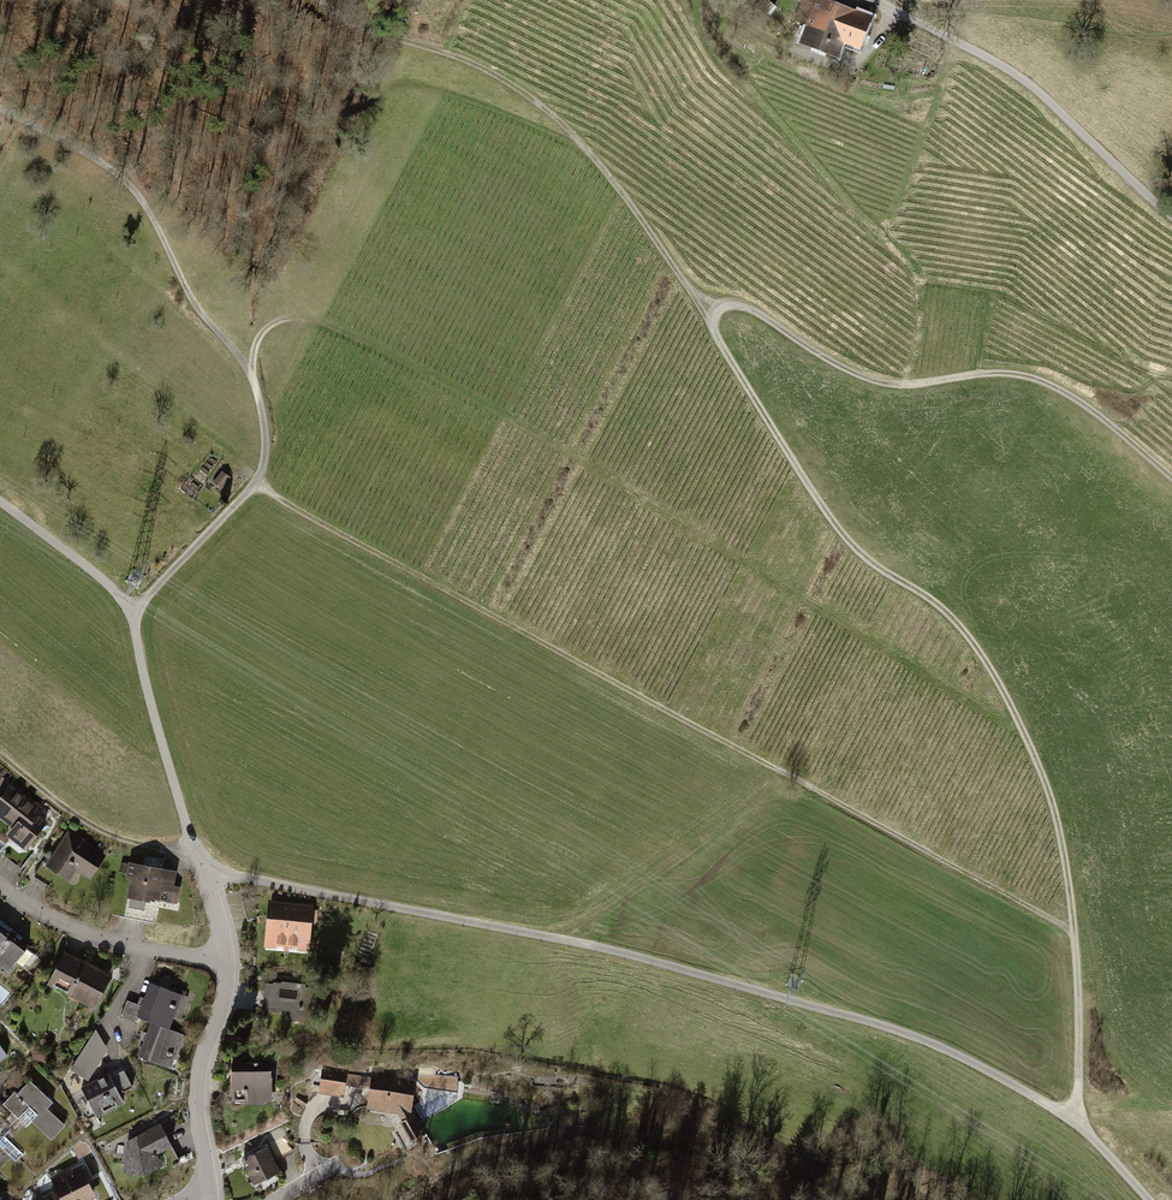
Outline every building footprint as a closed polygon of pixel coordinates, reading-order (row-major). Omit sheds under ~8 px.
[(766,0),(757,0),(756,1),(769,13),(774,7),(766,0)] [(796,21),(809,26),(803,40),(828,50),(827,54),(836,57),(842,40),(858,46),(869,19),(868,18),(870,12),(861,9),(859,14),(822,0),(804,0),(796,21)] [(908,36),(900,32),(896,39),(903,44),(908,36)] [(0,801),(0,815),(13,826),(6,834),(9,836),(26,850),(47,823),(37,816),(42,810),(12,786),(0,801)] [(50,864),(44,861),(35,876),(49,885),(57,872),(72,881),(79,870),(92,878),(106,856),(69,833),(62,845),(60,845),(58,848),(58,851),(50,864)] [(127,865),(120,863),(119,871),(126,872),(127,865)] [(132,880),(129,898),(132,898),(130,908),(143,910),(145,901),(148,901),(148,896),(170,900),(173,881),(165,879),(166,875),(146,872),(147,867),(131,865),(128,879),(132,880)] [(291,904),(270,902),(267,944),(284,945),(284,953),(287,953),(291,904)] [(312,911),(312,906),(291,904),(288,953),(291,953),(292,946),(309,947),(311,924),(317,924),(318,911),(312,911)] [(10,970),(16,962),(24,968),(26,965),(30,968),(38,958),(36,957),(37,956),(35,954),(34,955),(8,935),(12,930),(0,920),(0,962),(10,970)] [(64,955),(49,984),(68,994),(70,990),(86,998),(84,1002),(97,1009),(113,978),(99,971),(98,973),(64,955)] [(273,985),(267,984),(264,1010),(295,1013),(295,1017),(297,1017),(297,1021),(311,1022),(314,989),(300,987),(300,984),(282,983),(282,984),(274,983),(273,985)] [(179,995),(151,984),(145,1000),(144,999),(141,1006),(142,1007),(138,1018),(166,1028),(173,1009),(176,1010),(177,1007),(174,1006),(179,995)] [(131,1015),(135,1004),(133,1003),(127,1001),(121,1017),(129,1020),(131,1015)] [(138,1018),(142,1007),(141,1006),(135,1004),(129,1020),(136,1023),(138,1018)] [(145,1042),(139,1057),(175,1070),(178,1061),(170,1058),(171,1056),(173,1057),(174,1054),(172,1053),(180,1034),(152,1023),(148,1034),(146,1034),(143,1041),(145,1042)] [(108,1051),(96,1031),(71,1070),(89,1081),(108,1051)] [(272,1064),(232,1065),(233,1100),(246,1099),(246,1102),(265,1101),(265,1093),(273,1093),(272,1064)] [(384,1078),(323,1070),(320,1090),(341,1093),(342,1084),(372,1089),(370,1106),(399,1110),(404,1120),(401,1122),(412,1139),(424,1132),(411,1110),(408,1110),(412,1082),(393,1080),(393,1074),(384,1073),(384,1078)] [(109,1074),(82,1088),(94,1113),(112,1104),(114,1109),(123,1104),(118,1092),(122,1090),(123,1093),(133,1088),(124,1071),(115,1076),(116,1080),(113,1081),(109,1074)] [(14,1092),(2,1104),(26,1127),(32,1120),(52,1140),(65,1127),(47,1110),(53,1104),(30,1082),(17,1095),(14,1092)] [(308,1100),(299,1095),(296,1101),(304,1106),(308,1100)] [(108,1115),(99,1119),(104,1130),(113,1125),(108,1115)] [(161,1125),(128,1141),(124,1174),(146,1178),(166,1167),(159,1156),(174,1148),(166,1135),(176,1131),(169,1118),(161,1125)] [(1,1125),(0,1126),(0,1147),(16,1162),(22,1155),(4,1137),(9,1132),(1,1125)] [(269,1143),(277,1160),(293,1152),(285,1136),(269,1143)] [(81,1141),(73,1148),(78,1160),(91,1152),(86,1142),(81,1141)] [(267,1147),(242,1159),(256,1186),(280,1173),(267,1147)] [(56,1193),(59,1199),(92,1199),(93,1199),(95,1195),(86,1176),(89,1174),(86,1166),(51,1183),(56,1193)]
